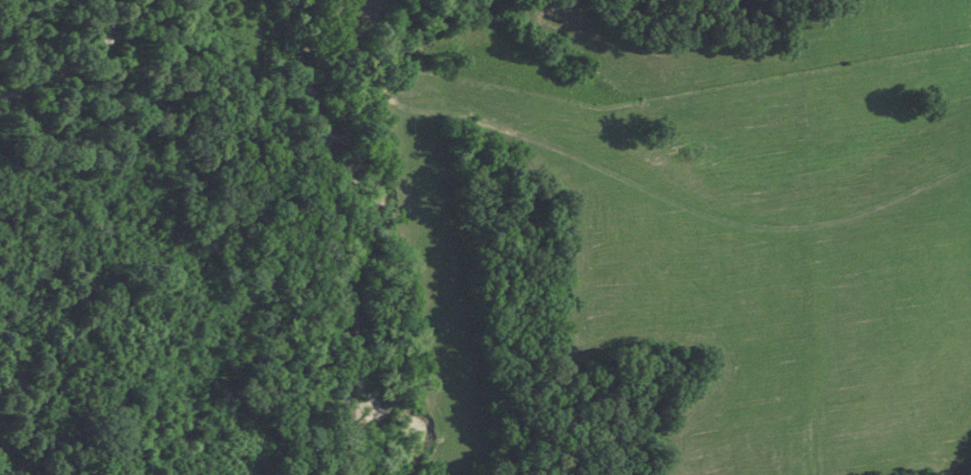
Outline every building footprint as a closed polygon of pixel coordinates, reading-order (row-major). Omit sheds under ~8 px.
[(107,43),(107,29),(99,29),(100,44),(107,43)]
